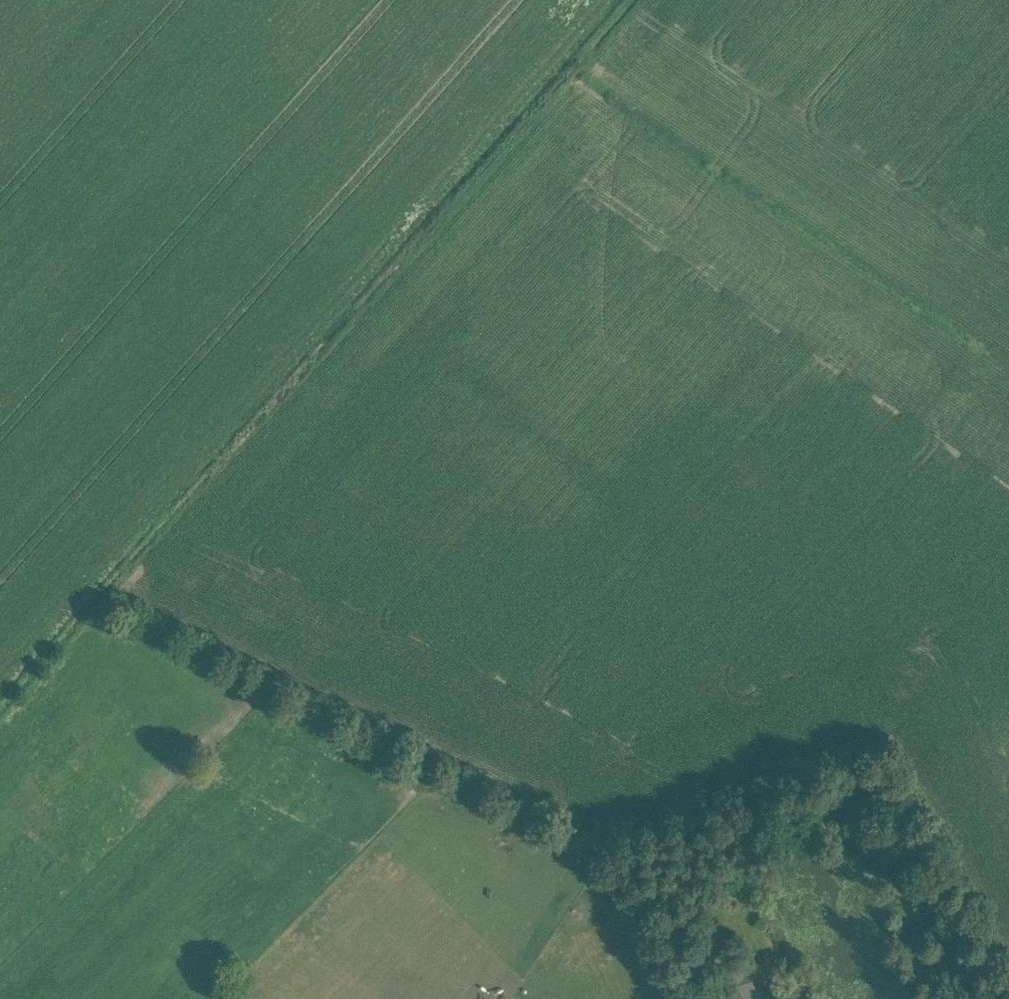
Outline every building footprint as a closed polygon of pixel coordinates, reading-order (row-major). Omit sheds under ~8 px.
[(726,998),(758,998),(751,966),(720,972),(726,998)]
